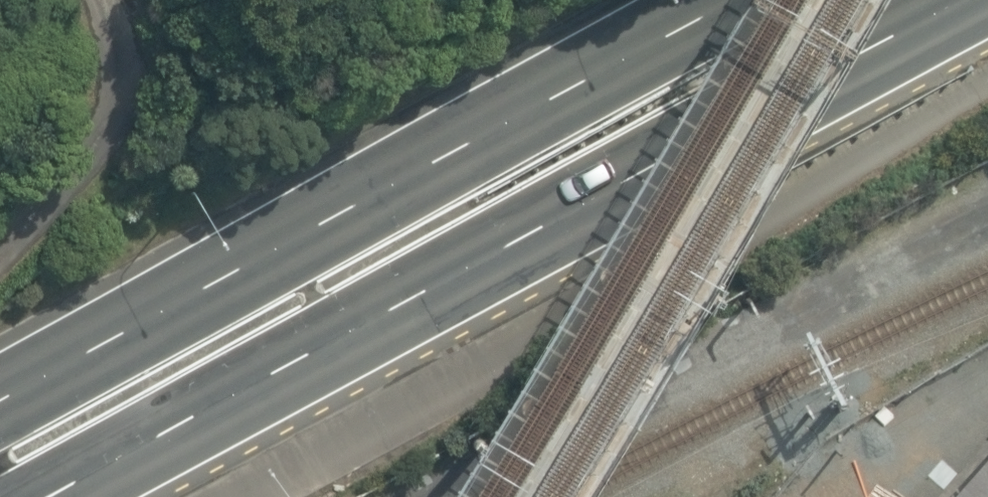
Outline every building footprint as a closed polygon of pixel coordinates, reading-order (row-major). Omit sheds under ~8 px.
[(943,496),(987,496),(987,447),(943,496)]
